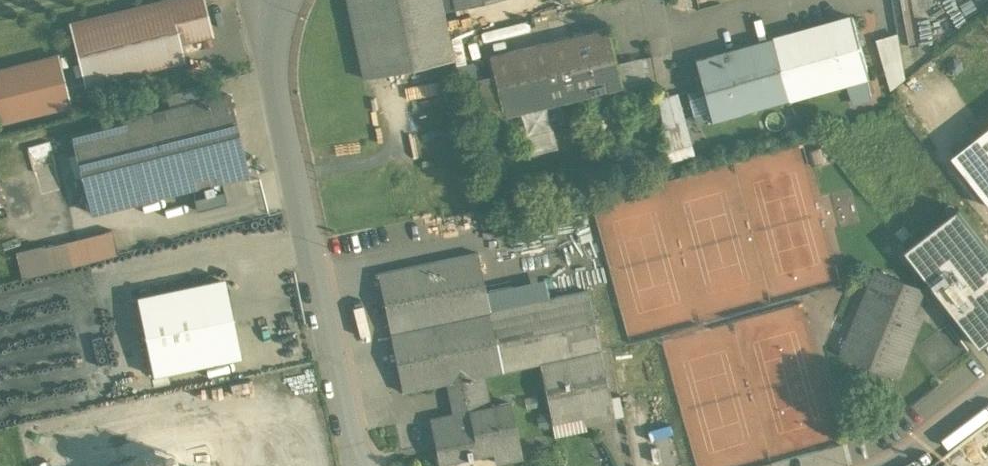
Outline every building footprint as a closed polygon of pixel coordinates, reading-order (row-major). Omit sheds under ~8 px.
[(71,23),(86,82),(184,58),(179,41),(212,33),(204,0),(165,0),(71,23)] [(363,77),(382,73),(443,60),(454,57),(442,0),(347,0),(363,77)] [(853,16),(776,37),(793,96),(870,75),(853,16)] [(913,55),(933,53),(929,18),(897,22),(898,31),(880,34),(886,79),(916,76),(913,55)] [(608,26),(492,55),(507,114),(623,85),(608,26)] [(776,37),(717,54),(695,60),(712,119),(733,113),(793,96),(776,37)] [(0,69),(0,120),(70,102),(58,55),(0,69)] [(681,89),(658,94),(671,158),(694,154),(681,89)] [(228,93),(71,133),(72,133),(92,211),(91,211),(92,211),(248,171),(228,93)] [(909,249),(981,341),(987,336),(987,248),(959,211),(909,249)] [(112,231),(17,252),(22,274),(117,253),(112,231)] [(477,252),(378,273),(403,391),(450,381),(483,374),(502,370),(490,310),(477,252)] [(921,289),(878,271),(871,289),(858,322),(877,330),(877,331),(882,333),(871,362),(870,361),(869,363),(897,374),(920,318),(911,315),(921,289)] [(224,279),(136,296),(150,374),(239,358),(224,279)] [(588,289),(490,310),(502,370),(540,362),(600,349),(588,289)] [(600,349),(540,362),(552,421),(584,414),(586,423),(614,417),(600,349)] [(483,374),(450,381),(456,413),(431,418),(440,460),(441,459),(440,455),(466,449),(468,459),(473,458),(472,455),(494,450),(497,462),(521,457),(509,402),(490,406),(483,374)] [(121,462),(121,465),(191,465),(192,465),(206,465),(207,465),(210,461),(211,457),(210,452),(207,448),(203,446),(199,445),(194,446),(191,449),(188,453),(187,448),(121,462)]
